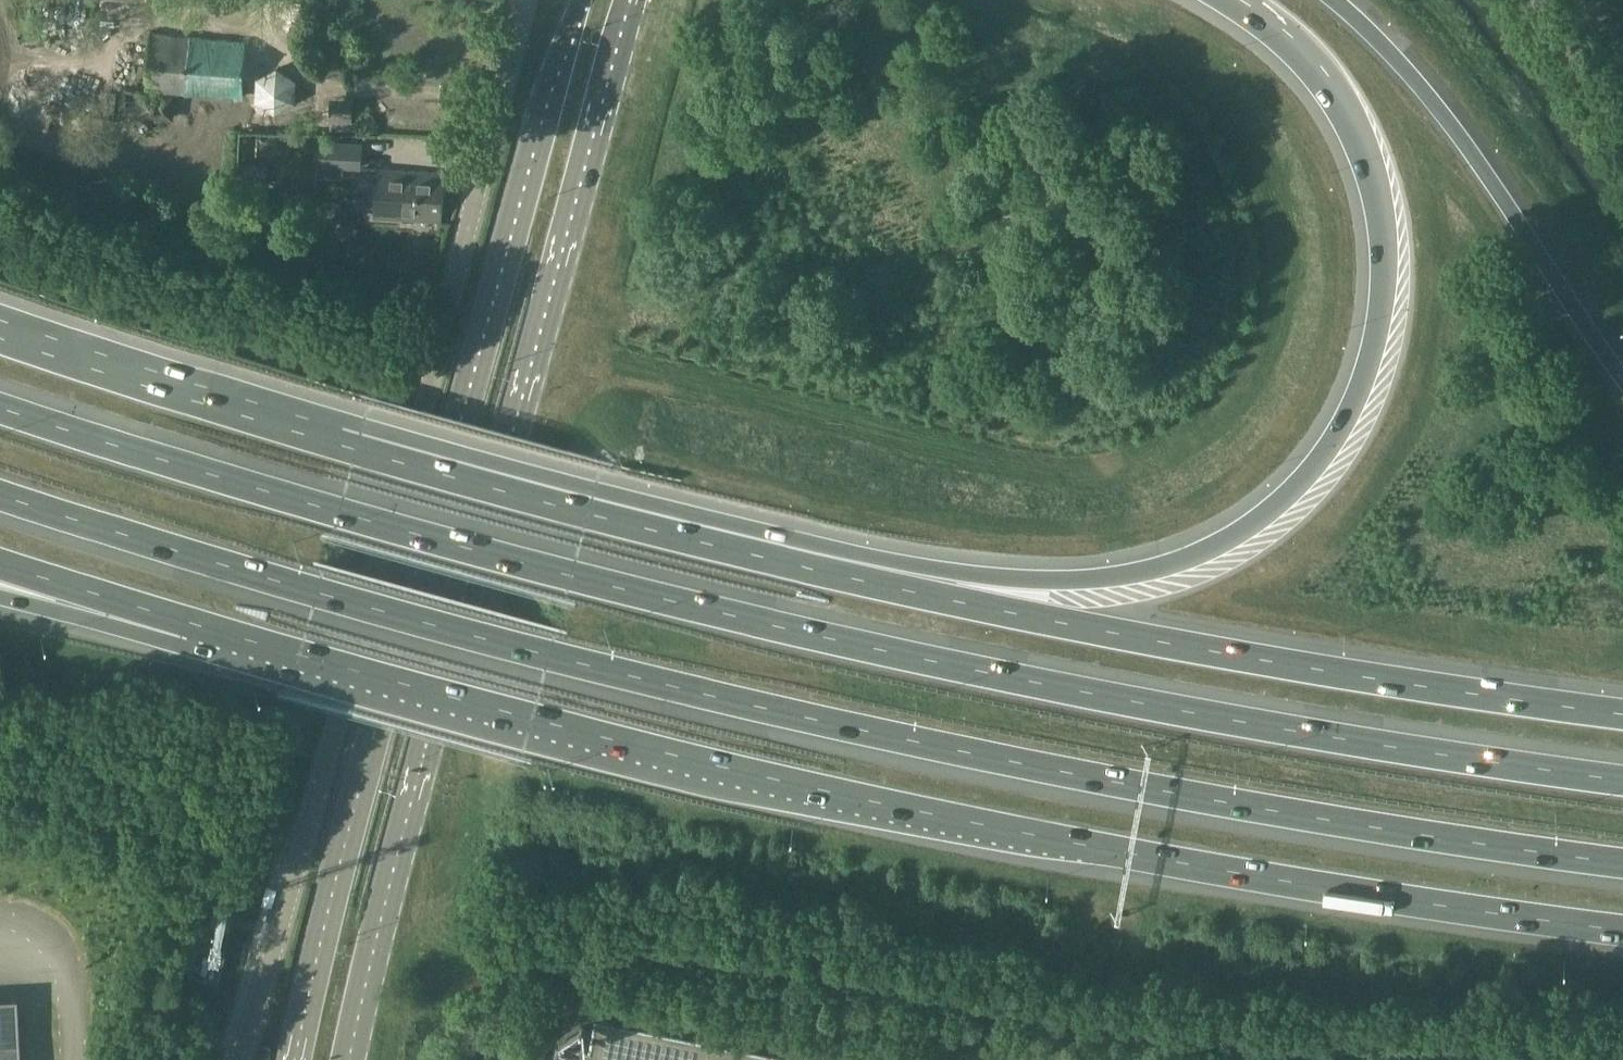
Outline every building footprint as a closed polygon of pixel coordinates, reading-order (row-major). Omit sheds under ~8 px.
[(362,23),(364,7),(350,5),(348,22),(362,23)] [(153,33),(148,89),(242,97),(247,41),(153,33)] [(297,79),(277,66),(257,77),(255,100),(275,112),(296,101),(297,79)] [(173,93),(128,89),(126,112),(172,116),(173,93)] [(331,97),(331,119),(353,119),(354,97),(331,97)] [(317,164),(318,164),(344,166),(361,167),(362,143),(319,140),(317,164)] [(241,185),(259,185),(259,165),(242,165),(241,185)] [(445,172),(377,169),(374,216),(443,220),(445,172)] [(252,855),(241,852),(236,871),(246,874),(252,855)] [(230,931),(233,918),(212,912),(208,924),(230,931)] [(188,969),(188,970),(188,971),(188,972),(189,973),(190,974),(191,974),(192,975),(214,981),(215,981),(216,981),(217,980),(218,980),(219,979),(220,978),(220,976),(226,954),(227,953),(227,952),(226,952),(226,951),(225,950),(224,949),(201,943),(200,942),(199,942),(198,942),(197,943),(196,943),(196,944),(195,944),(195,945),(188,969)] [(591,1039),(559,1033),(554,1059),(859,1059),(598,1007),(591,1039)]
